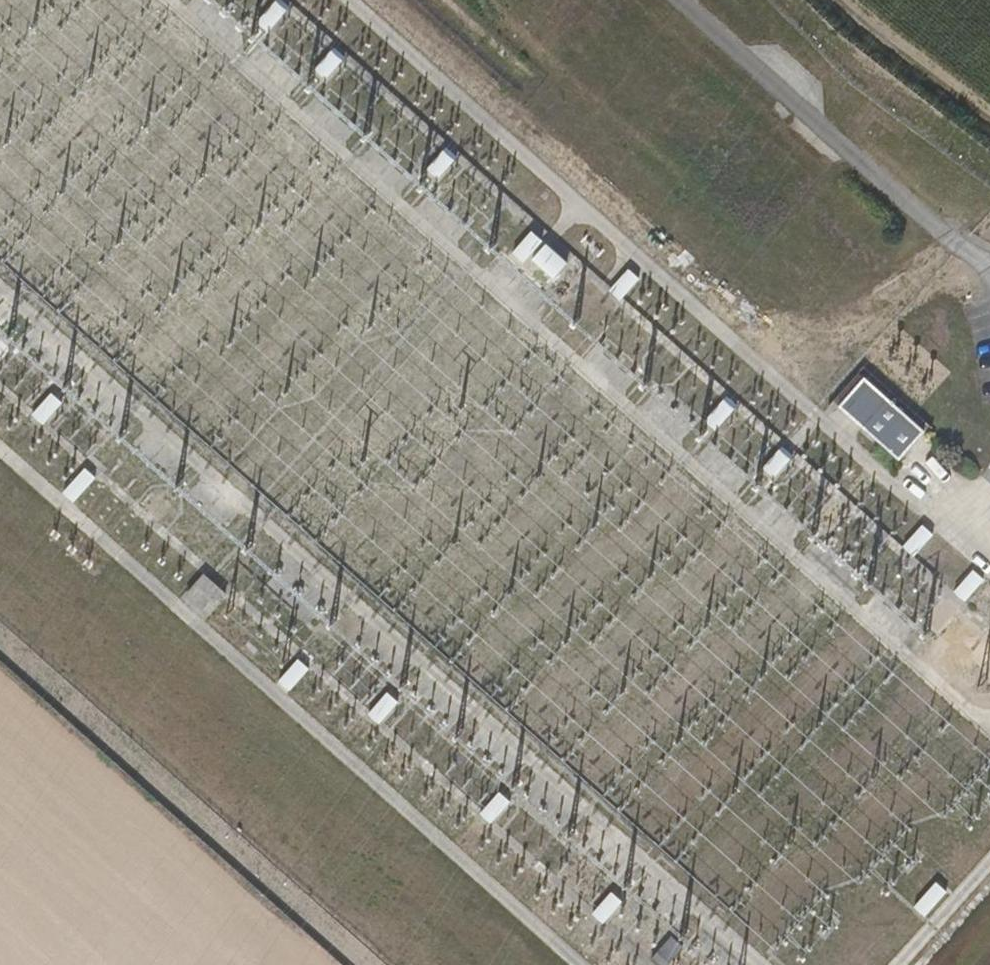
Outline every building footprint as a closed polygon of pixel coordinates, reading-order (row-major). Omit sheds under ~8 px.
[(287,11),(277,2),(254,28),(264,37),(287,11)] [(349,57),(337,46),(316,70),(328,81),(349,57)] [(462,158),(449,147),(428,169),(441,181),(462,158)] [(540,242),(530,233),(512,252),(522,262),(540,242)] [(567,262),(546,245),(533,261),(554,278),(567,262)] [(642,279),(630,268),(612,289),(623,300),(642,279)] [(915,417),(868,374),(839,406),(876,439),(901,462),(923,437),(930,430),(915,417)] [(64,403),(53,393),(37,411),(48,421),(64,403)] [(740,405),(729,395),(707,421),(718,431),(740,405)] [(796,458),(783,447),(763,471),(776,482),(796,458)] [(98,478),(87,468),(65,492),(76,502),(98,478)] [(934,534),(924,525),(906,545),(916,554),(934,534)] [(987,582),(975,570),(956,590),(968,601),(987,582)] [(224,597),(202,578),(183,601),(205,619),(224,597)] [(311,669),(300,659),(280,681),(291,691),(311,669)] [(401,702),(389,692),(370,713),(382,724),(401,702)] [(509,803),(498,793),(479,814),(490,824),(509,803)] [(950,890),(939,880),(916,905),(927,915),(950,890)] [(624,907),(609,894),(589,917),(604,930),(624,907)] [(674,933),(651,959),(658,964),(670,964),(688,945),(674,933)]
